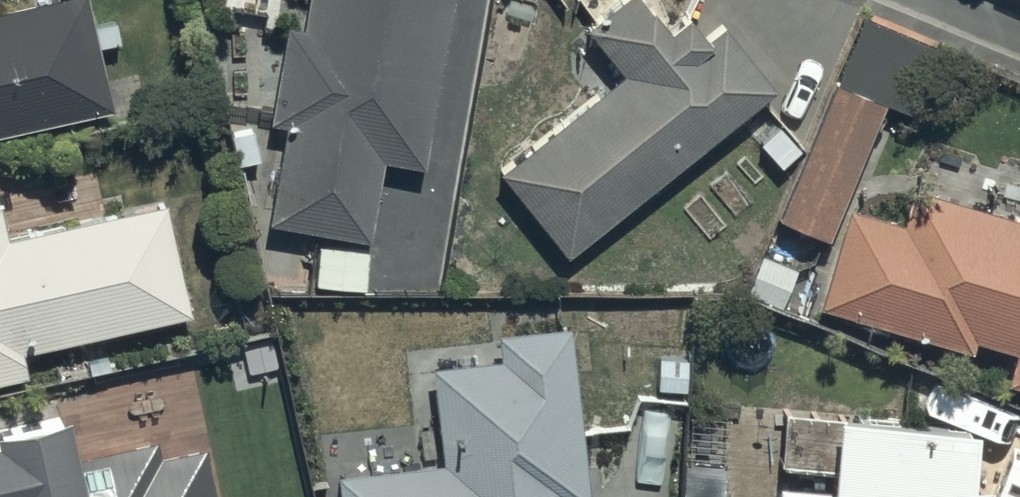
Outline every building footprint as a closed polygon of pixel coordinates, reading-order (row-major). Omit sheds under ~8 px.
[(107,110),(93,48),(115,43),(109,21),(88,25),(82,0),(18,0),(0,4),(0,134),(107,110)] [(299,32),(280,28),(263,123),(276,125),(259,224),(354,241),(369,156),(414,164),(443,0),(304,0),(299,32)] [(555,255),(767,89),(719,27),(702,40),(679,10),(658,27),(637,0),(612,0),(579,26),(616,72),(489,171),(555,255)] [(881,103),(826,79),(766,219),(821,242),(881,103)] [(812,307),(959,356),(965,338),(1003,351),(994,378),(1019,387),(1019,224),(907,186),(894,225),(845,208),(812,307)] [(22,374),(16,348),(187,311),(164,203),(0,238),(0,379),(22,374)] [(329,496),(579,496),(560,329),(490,337),(492,360),(421,368),(432,463),(327,474),(329,496)] [(181,457),(124,469),(120,447),(63,460),(52,409),(0,421),(0,496),(190,496),(181,457)] [(813,466),(811,492),(770,489),(770,496),(978,496),(978,494),(954,491),(959,427),(859,419),(776,410),(772,462),(813,466)]
